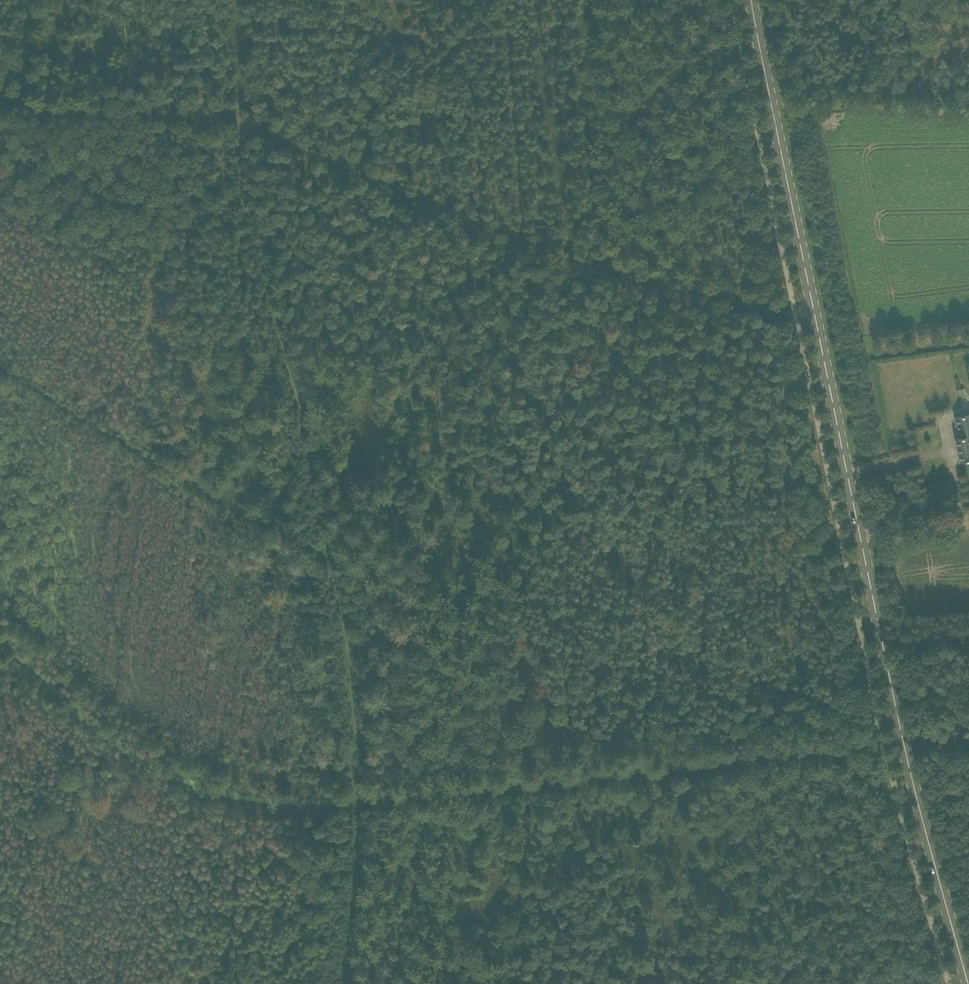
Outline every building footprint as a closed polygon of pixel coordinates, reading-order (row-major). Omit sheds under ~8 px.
[(968,460),(968,413),(954,416),(958,437),(955,437),(960,462),(968,460)]
